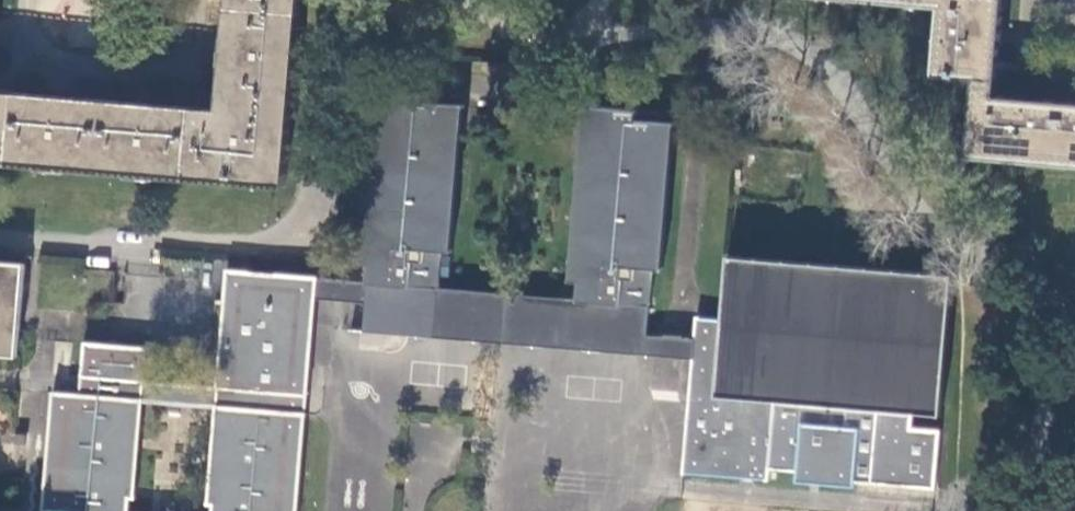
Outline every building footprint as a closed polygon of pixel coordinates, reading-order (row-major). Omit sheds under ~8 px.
[(218,107),(202,106),(116,98),(60,93),(0,88),(0,162),(285,185),(300,0),(228,0),(225,37),(218,107)] [(942,5),(936,72),(977,75),(970,153),(1074,162),(1074,100),(1073,99),(1039,96),(996,93),(1002,26),(1004,0),(887,0),(942,5)] [(371,264),(370,282),(440,288),(444,249),(453,250),(466,104),(426,101),(427,91),(376,87),(360,263),(371,264)] [(582,299),(651,305),(654,267),(664,267),(676,122),(637,119),(638,109),(588,105),(574,279),(583,280),(582,299)] [(737,281),(953,299),(955,273),(875,266),(845,264),(793,259),(727,253),(730,280),(737,281)] [(19,355),(26,264),(0,261),(0,353),(19,355)] [(317,298),(319,278),(228,270),(218,387),(145,381),(148,348),(88,343),(83,396),(54,394),(44,510),(59,510),(128,510),(129,498),(136,498),(143,402),(218,408),(209,505),(216,505),(216,510),(299,510),(317,298)] [(317,298),(368,303),(370,282),(319,278),(317,298)] [(946,381),(953,299),(737,281),(730,280),(726,319),(710,317),(707,358),(696,357),(686,472),(770,479),(771,467),(798,469),(797,481),(857,486),(857,480),(937,487),(941,431),(919,428),(913,428),(915,411),(943,414),(946,381)] [(367,330),(647,351),(648,335),(651,305),(582,299),(440,288),(370,282),(368,303),(367,330)] [(697,339),(696,357),(707,358),(710,317),(699,316),(697,339)] [(647,351),(688,356),(696,357),(697,339),(648,335),(647,351)] [(651,393),(679,396),(680,376),(687,377),(689,359),(654,356),(651,393)]
